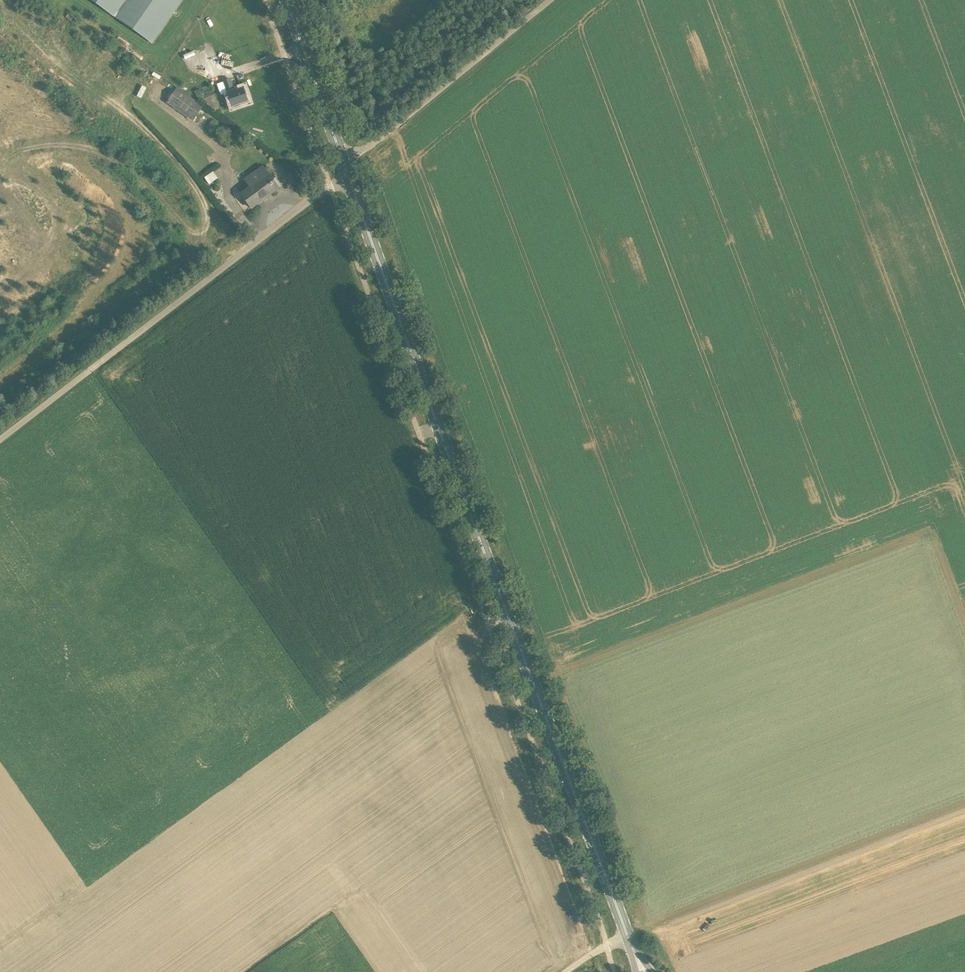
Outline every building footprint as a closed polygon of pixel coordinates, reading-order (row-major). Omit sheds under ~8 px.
[(153,42),(182,0),(93,0),(153,42)] [(232,107),(248,102),(243,89),(235,91),(234,90),(230,79),(222,82),(226,93),(227,93),(232,107)] [(177,89),(167,102),(193,120),(203,106),(177,89)] [(203,97),(200,89),(195,91),(198,99),(203,97)] [(245,180),(250,187),(241,194),(251,208),(276,190),(272,184),(274,182),(263,166),(245,180)] [(207,184),(217,179),(213,171),(203,176),(207,184)]
